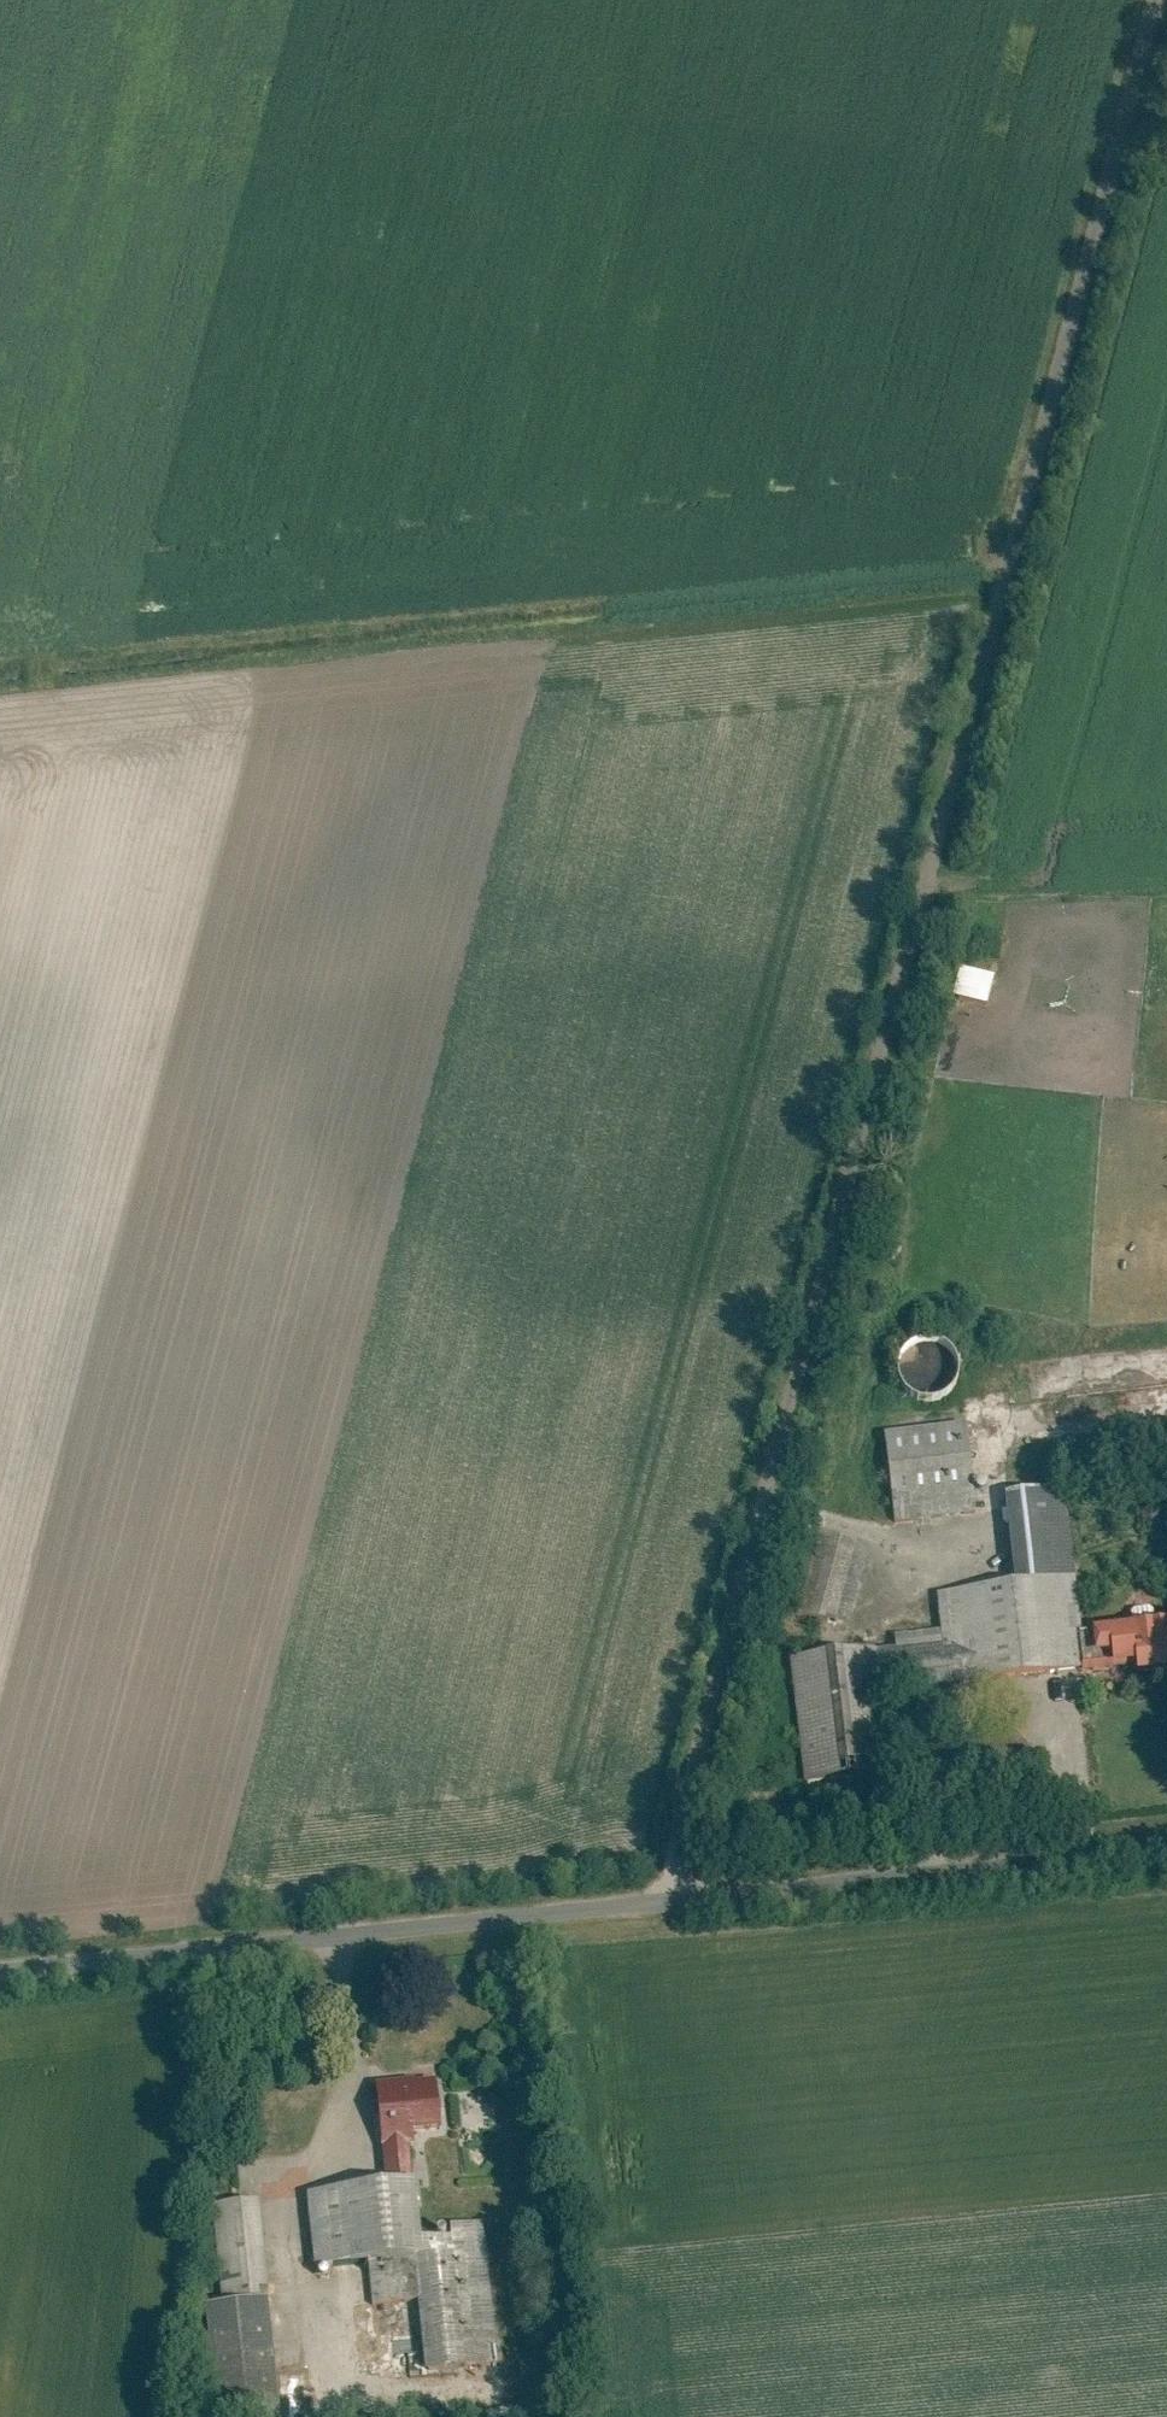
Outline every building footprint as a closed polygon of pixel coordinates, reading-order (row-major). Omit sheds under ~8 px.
[(996,1007),(1003,978),(966,968),(959,998),(996,1007)] [(965,1420),(883,1429),(894,1522),(975,1513),(965,1420)] [(1079,1629),(1062,1486),(1008,1493),(1018,1581),(935,1590),(939,1626),(893,1631),(894,1645),(876,1647),(881,1689),(1083,1665),(1079,1629)] [(868,1544),(811,1529),(790,1611),(848,1625),(868,1544)] [(1079,1629),(1083,1665),(1135,1659),(1136,1670),(1166,1667),(1166,1615),(1092,1624),(1092,1627),(1079,1629)] [(876,1647),(790,1656),(804,1782),(890,1772),(881,1689),(876,1647)] [(416,2076),(373,2080),(383,2185),(412,2182),(409,2144),(412,2143),(411,2128),(440,2125),(435,2077),(416,2079),(416,2076)] [(383,2185),(307,2193),(314,2266),(367,2261),(372,2305),(415,2301),(422,2372),(499,2365),(485,2219),(450,2223),(451,2235),(418,2238),(412,2182),(383,2185)] [(258,2198),(210,2204),(221,2301),(266,2296),(270,2295),(258,2198)] [(203,2303),(216,2416),(232,2416),(279,2412),(266,2296),(221,2301),(203,2303)]
